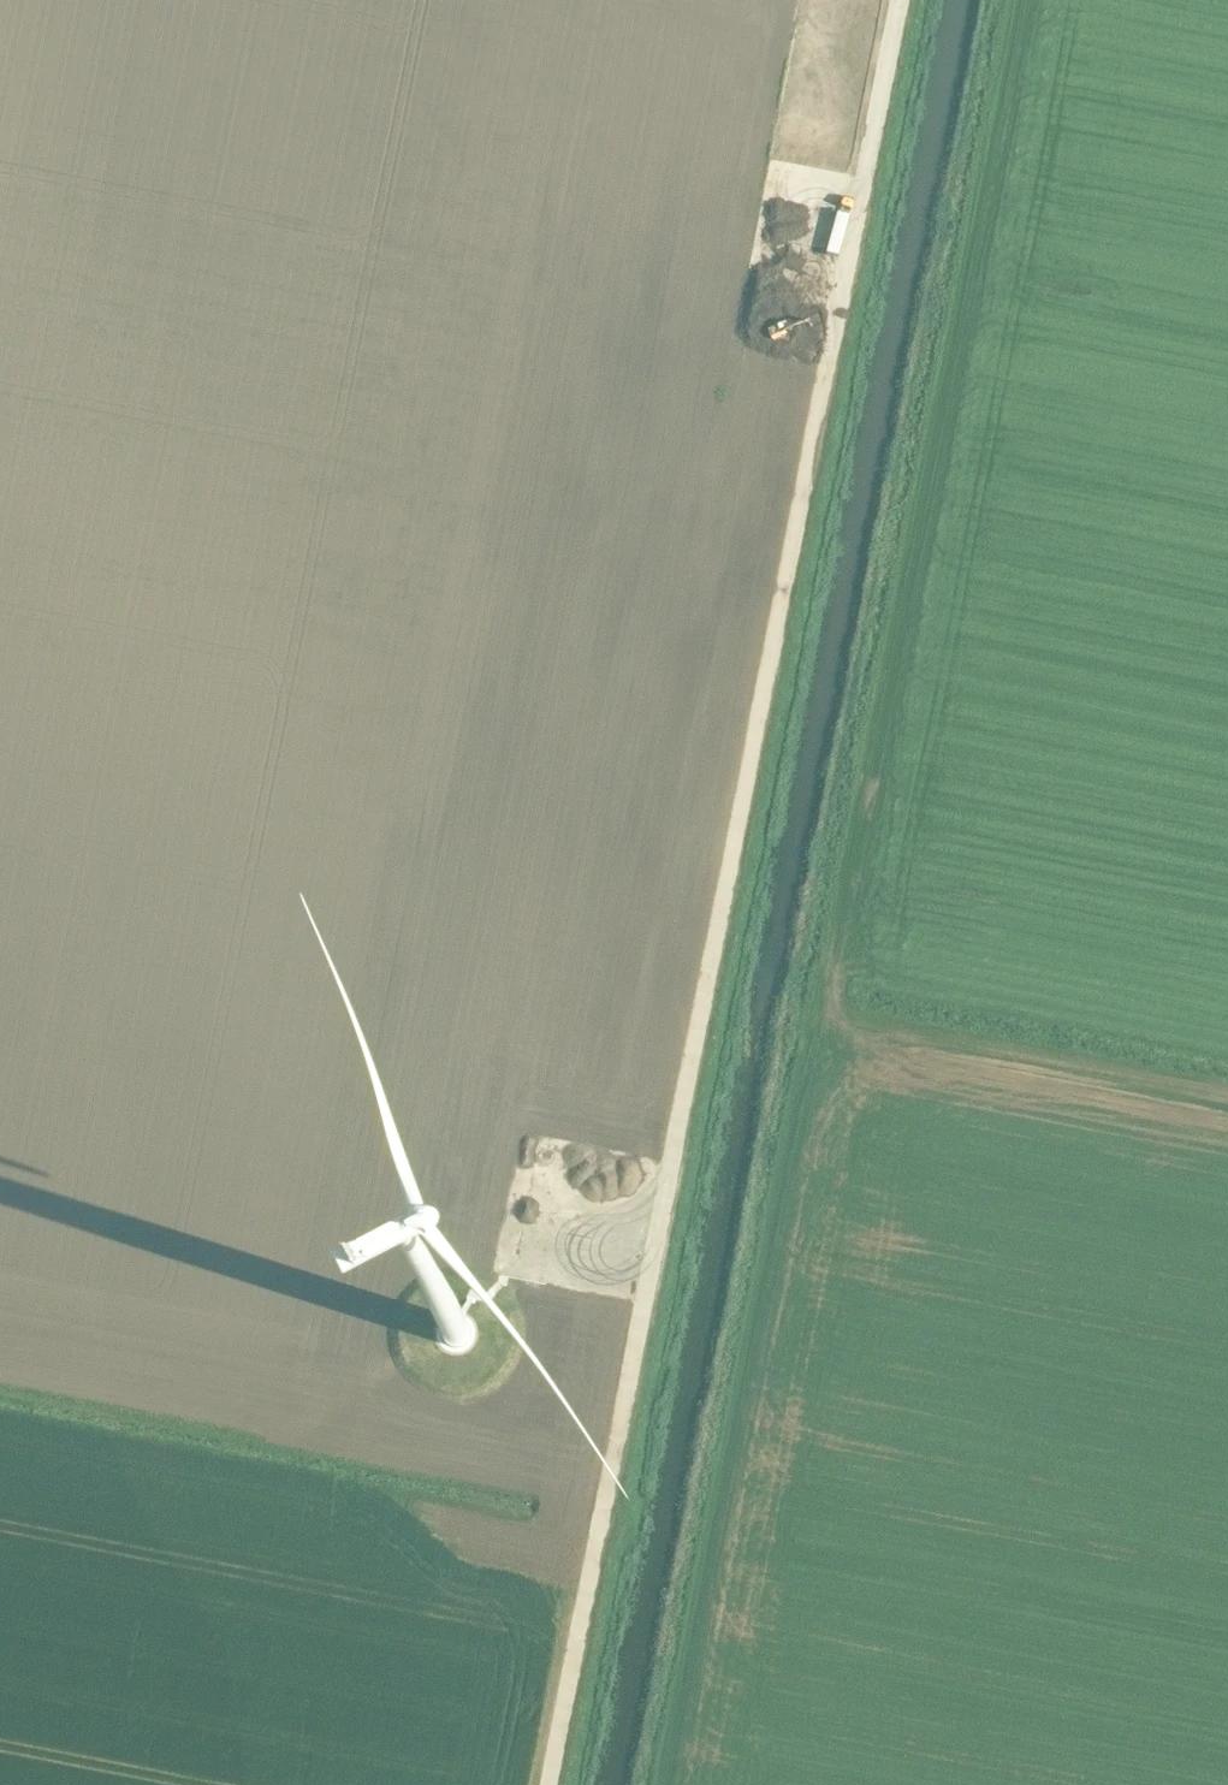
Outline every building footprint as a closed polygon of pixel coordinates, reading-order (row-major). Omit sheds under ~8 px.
[(480,1336),(480,1333),(480,1330),(479,1327),(478,1324),(477,1321),(475,1318),(473,1316),(471,1314),(469,1312),(466,1311),(463,1310),(460,1309),(457,1309),(454,1309),(451,1309),(448,1310),(445,1311),(443,1312),(440,1314),(438,1316),(436,1318),(435,1321),(433,1324),(432,1327),(432,1330),(432,1333),(432,1336),(432,1339),(433,1341),(435,1344),(436,1347),(438,1349),(440,1351),(443,1353),(445,1354),(448,1356),(451,1356),(454,1357),(457,1357),(460,1356),(463,1355),(466,1354),(469,1353),(471,1351),(473,1349),(475,1347),(477,1344),(478,1341),(479,1339),(480,1336)]
